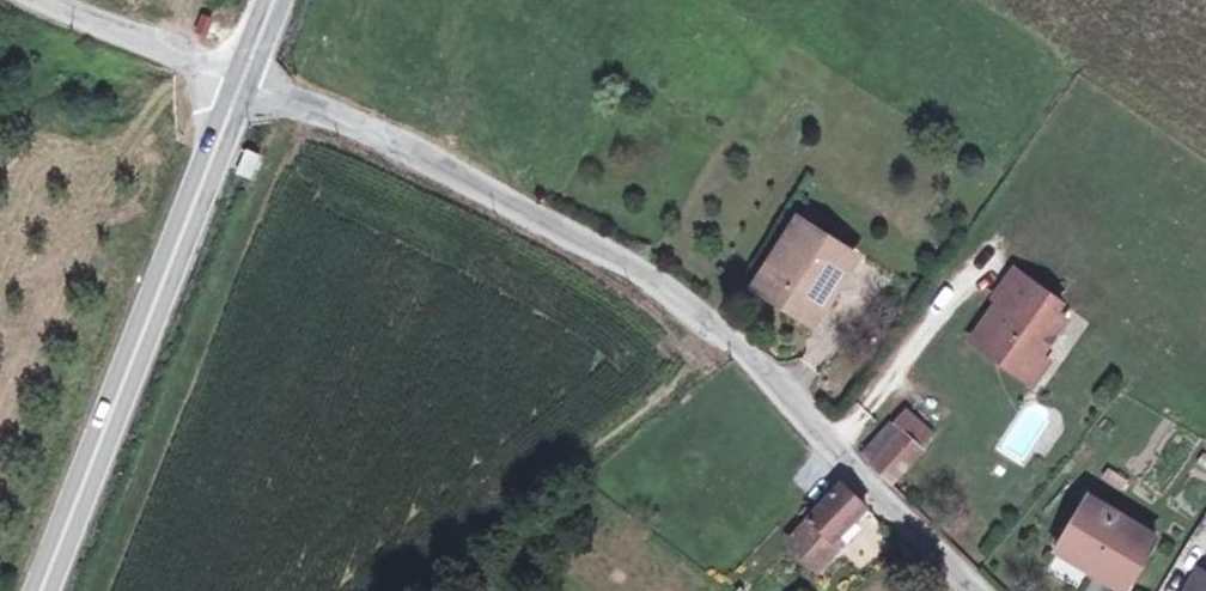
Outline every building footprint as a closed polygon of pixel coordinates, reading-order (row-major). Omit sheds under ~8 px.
[(221,21),(204,13),(195,32),(212,40),(221,21)] [(251,150),(241,146),(230,174),(240,178),(251,183),(263,155),(251,150)] [(849,233),(791,202),(750,274),(808,306),(849,233)] [(993,306),(971,337),(1002,358),(1005,354),(1024,367),(1036,349),(1038,346),(1042,348),(1064,316),(1054,309),(1060,301),(1013,267),(994,294),(1008,304),(1003,313),(993,306)] [(998,297),(993,306),(1003,313),(1008,304),(998,297)] [(1024,367),(1005,354),(1002,358),(1032,379),(1048,357),(1036,349),(1024,367)] [(934,431),(908,404),(863,453),(889,481),(934,431)] [(864,504),(841,481),(790,537),(820,564),(844,542),(836,535),(866,506),(864,504)] [(1155,534),(1086,499),(1059,549),(1092,567),(1097,560),(1131,579),(1155,534)] [(1199,565),(1185,590),(1205,590),(1205,568),(1199,565)]
